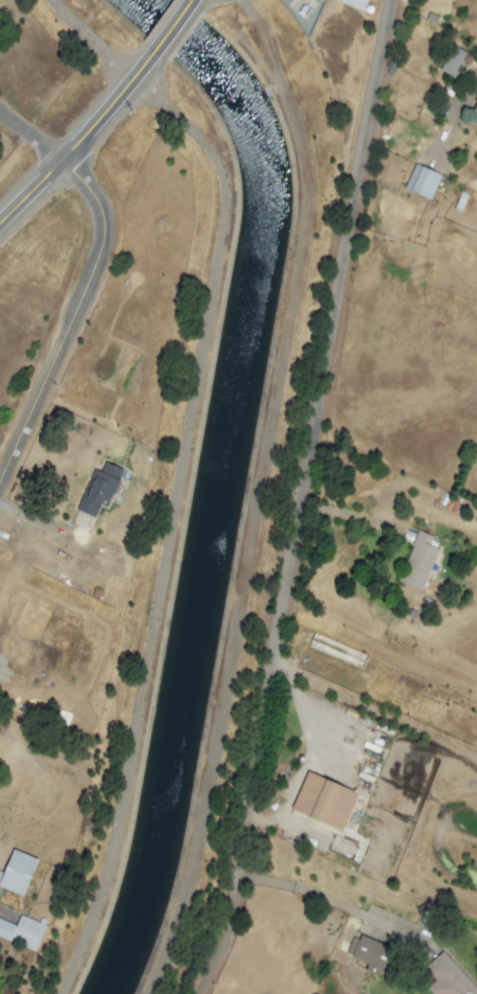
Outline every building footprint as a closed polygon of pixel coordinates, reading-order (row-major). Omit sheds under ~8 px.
[(367,0),(336,0),(362,11),(367,0)] [(440,72),(456,79),(467,53),(451,46),(440,72)] [(430,200),(441,175),(414,164),(404,189),(430,200)] [(122,470),(104,463),(100,472),(92,469),(76,511),(95,518),(102,500),(110,503),(122,470)] [(423,590),(437,548),(429,546),(432,536),(416,531),(399,583),(423,590)] [(313,645),(362,666),(367,655),(317,635),(313,645)] [(291,810),(342,831),(357,793),(306,772),(291,810)] [(12,850),(3,873),(0,872),(0,888),(23,896),(36,859),(12,850)] [(35,952),(45,926),(20,915),(16,926),(0,919),(0,937),(35,952)] [(354,934),(345,955),(367,964),(364,972),(380,979),(392,949),(354,934)] [(431,993),(476,993),(476,989),(442,951),(424,968),(435,980),(426,989),(431,993)]
